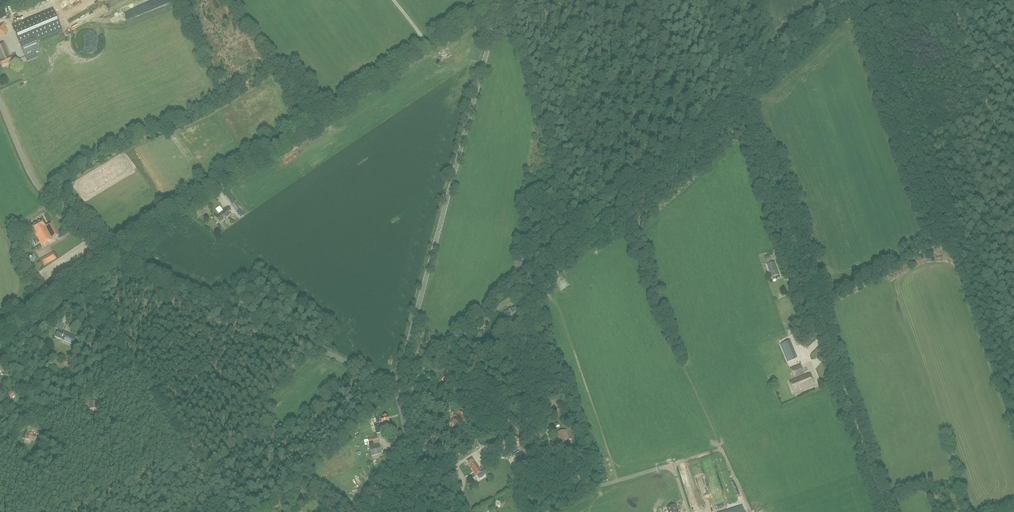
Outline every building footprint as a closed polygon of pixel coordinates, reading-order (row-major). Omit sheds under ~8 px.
[(12,25),(25,57),(40,51),(35,41),(63,30),(53,8),(12,25)] [(9,32),(4,22),(0,24),(0,36),(6,34),(9,32)] [(5,42),(0,45),(0,64),(1,66),(13,61),(5,42)] [(229,191),(225,193),(231,201),(234,198),(229,191)] [(237,201),(236,201),(233,204),(232,205),(241,217),(245,214),(243,211),(244,211),(237,201)] [(231,210),(229,207),(223,211),(219,214),(219,215),(216,217),(220,222),(222,220),(223,220),(229,215),(227,212),(231,210)] [(42,220),(31,226),(34,232),(37,237),(33,239),(36,244),(40,242),(42,245),(53,239),(52,238),(60,234),(52,221),(45,225),(42,220)] [(33,263),(35,258),(32,253),(28,253),(25,257),(26,262),(33,263)] [(53,253),(40,259),(44,265),(57,258),(53,253)] [(775,262),(767,265),(772,277),(779,275),(775,262)] [(561,289),(567,285),(561,277),(556,282),(561,289)] [(518,285),(513,291),(518,296),(523,290),(518,285)] [(505,313),(508,319),(521,313),(518,307),(505,313)] [(56,328),(59,329),(55,337),(73,344),(76,337),(62,331),(65,325),(58,322),(56,328)] [(780,345),(787,361),(797,358),(790,341),(780,345)] [(818,354),(817,359),(821,362),(825,360),(826,355),(822,352),(818,354)] [(801,364),(790,368),(794,377),(804,373),(801,364)] [(453,375),(448,372),(442,382),(446,385),(453,375)] [(810,373),(789,381),(794,392),(814,384),(810,373)] [(456,419),(453,423),(455,425),(454,425),(455,426),(456,425),(458,427),(460,425),(461,426),(463,424),(462,422),(465,419),(460,414),(457,418),(457,417),(455,418),(456,419)] [(384,417),(376,419),(377,424),(374,425),(376,433),(381,432),(379,422),(381,422),(382,426),(390,424),(388,416),(387,417),(387,416),(384,417)] [(511,424),(505,427),(506,430),(507,432),(508,431),(510,430),(513,435),(517,433),(511,424)] [(355,427),(349,431),(353,436),(358,432),(359,432),(357,429),(356,430),(355,427)] [(36,436),(33,435),(34,434),(26,431),(24,438),(31,441),(32,439),(34,440),(36,436)] [(565,431),(557,434),(558,436),(558,439),(560,439),(562,443),(568,441),(566,434),(565,431)] [(368,439),(364,440),(365,445),(369,444),(372,455),(382,453),(378,437),(368,439)] [(521,450),(514,455),(517,460),(524,455),(521,450)] [(472,457),(467,460),(476,476),(477,475),(479,478),(485,475),(483,471),(481,472),(472,457)] [(516,492),(519,498),(525,494),(522,489),(516,492)] [(738,495),(721,498),(722,503),(725,502),(726,504),(740,501),(738,495)]
